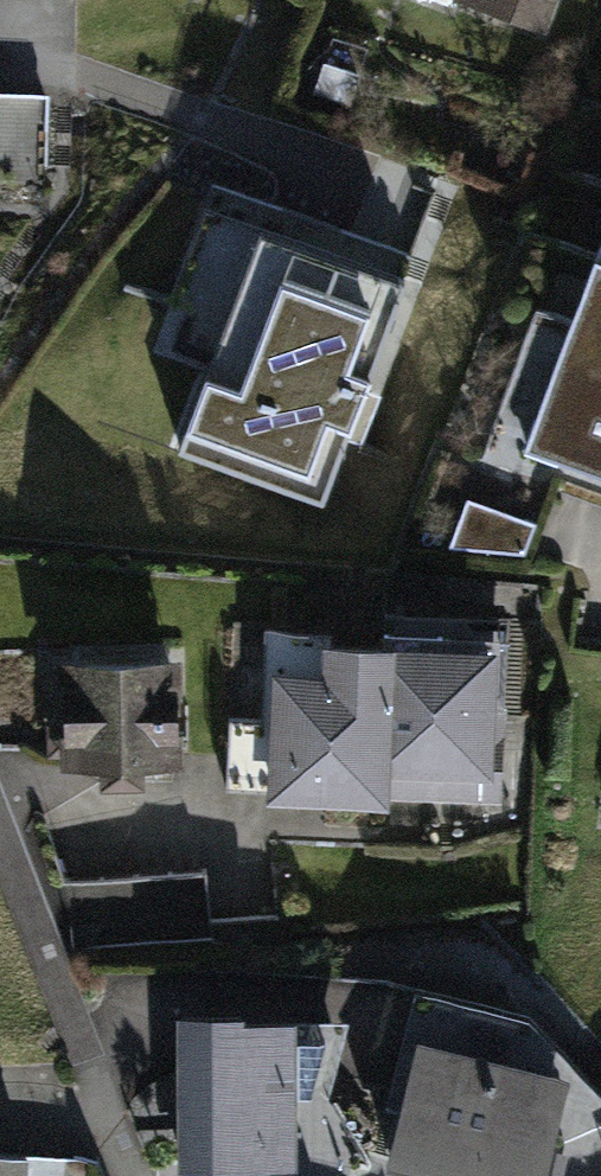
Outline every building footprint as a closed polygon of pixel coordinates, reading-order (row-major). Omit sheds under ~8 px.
[(542,30),(552,0),(456,0),(542,30)] [(26,160),(28,98),(0,97),(0,159),(26,160)] [(174,294),(330,344),(372,212),(216,163),(174,294)] [(563,364),(600,377),(600,280),(594,277),(563,364)] [(532,451),(600,475),(600,377),(563,364),(532,451)] [(459,551),(532,562),(538,522),(465,511),(459,551)] [(491,742),(492,613),(381,612),(381,643),(380,741),(491,742)] [(381,643),(266,643),(265,777),(380,778),(380,741),(381,643)] [(55,644),(55,751),(175,751),(174,644),(55,644)] [(72,877),(74,929),(208,924),(206,871),(72,877)] [(169,995),(174,1152),(290,1148),(285,991),(169,995)] [(373,1141),(513,1175),(531,1175),(562,1053),(405,1014),(373,1141)] [(0,1141),(0,1175),(38,1175),(41,1144),(0,1141)]
